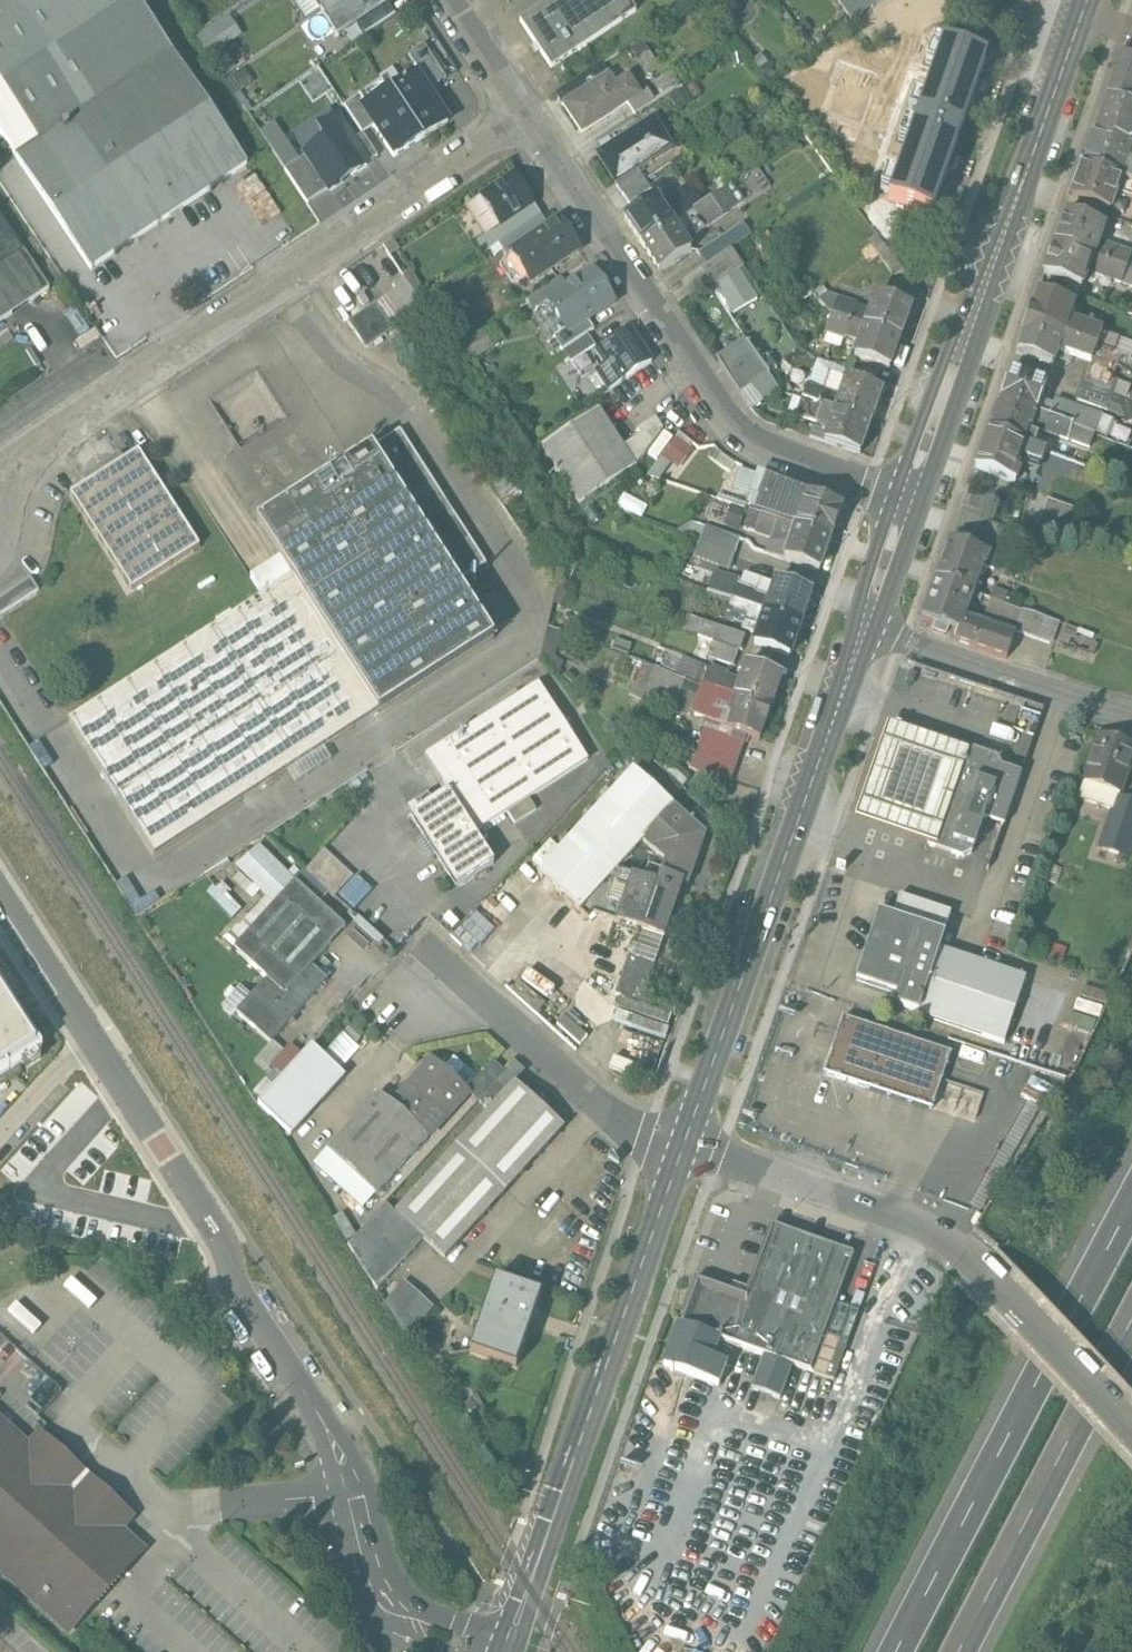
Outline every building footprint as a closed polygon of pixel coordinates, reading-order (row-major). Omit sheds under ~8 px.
[(0,9),(0,124),(7,120),(27,150),(173,54),(137,0),(13,0),(0,9)] [(327,7),(321,11),(338,37),(358,24),(387,4),(389,3),(388,0),(338,0),(327,7)] [(522,21),(552,68),(637,12),(629,0),(553,0),(522,21)] [(837,0),(851,22),(882,0),(837,0)] [(387,4),(358,24),(366,35),(395,15),(387,4)] [(195,35),(210,56),(243,34),(228,12),(195,35)] [(1126,45),(1122,58),(1131,61),(1131,47),(1126,45)] [(417,70),(418,69),(431,90),(446,80),(424,46),(408,56),(417,70)] [(985,60),(944,46),(917,124),(958,138),(985,60)] [(27,150),(16,158),(91,270),(248,166),(173,54),(27,150)] [(1122,58),(1107,100),(1131,108),(1131,61),(1122,58)] [(402,84),(403,85),(417,76),(437,106),(441,104),(431,90),(418,69),(417,70),(402,80),(404,83),(402,84)] [(417,76),(403,85),(389,95),(420,141),(448,123),(437,106),(417,76)] [(609,76),(565,105),(584,134),(628,104),(609,76)] [(394,159),(420,141),(389,95),(381,82),(359,96),(368,109),(363,112),(374,128),(394,159)] [(368,109),(359,96),(344,107),(363,135),(374,128),(363,112),(368,109)] [(1107,100),(1095,133),(1130,146),(1131,141),(1131,108),(1107,100)] [(653,118),(598,155),(617,183),(638,169),(672,147),(653,118)] [(7,120),(0,124),(0,133),(16,158),(27,150),(7,120)] [(306,155),(307,156),(329,190),(330,191),(367,166),(366,165),(352,143),(338,122),(321,132),(327,142),(306,155)] [(917,124),(890,201),(931,215),(958,138),(917,124)] [(1130,146),(1095,133),(1083,167),(1119,179),(1124,164),(1130,146)] [(363,135),(352,143),(366,165),(378,158),(363,135)] [(329,190),(307,156),(285,171),(307,205),(329,190)] [(1124,164),(1119,179),(1131,184),(1131,167),(1124,164)] [(1119,179),(1083,167),(1072,197),(1110,210),(1117,189),(1120,180),(1119,179)] [(638,169),(617,183),(624,194),(646,180),(638,169)] [(514,175),(479,199),(499,228),(534,205),(514,175)] [(646,180),(624,194),(631,205),(653,191),(646,180)] [(1120,180),(1117,189),(1123,198),(1131,201),(1131,184),(1120,180)] [(656,199),(624,220),(641,247),(694,211),(689,204),(694,201),(691,197),(666,213),(656,199)] [(710,200),(694,211),(701,222),(705,227),(725,214),(722,209),(717,211),(710,200)] [(694,211),(641,247),(658,272),(691,251),(680,236),(701,222),(694,211)] [(1103,226),(1066,213),(1055,245),(1092,257),(1097,244),(1103,226)] [(49,291),(0,217),(0,324),(49,291)] [(541,217),(522,230),(529,241),(548,228),(541,217)] [(529,241),(511,253),(531,282),(578,251),(558,221),(548,228),(529,241)] [(743,222),(699,253),(707,266),(752,234),(743,222)] [(522,230),(500,244),(507,256),(511,253),(529,241),(522,230)] [(1097,244),(1092,257),(1126,270),(1129,261),(1131,262),(1131,256),(1097,244)] [(1092,257),(1055,245),(1044,276),(1081,289),(1088,267),(1092,257)] [(1126,270),(1092,257),(1088,267),(1092,273),(1127,286),(1129,280),(1123,278),(1126,270)] [(593,273),(566,290),(559,280),(535,296),(543,308),(549,304),(566,331),(567,333),(584,322),(587,320),(587,321),(613,304),(593,273)] [(396,291),(374,305),(392,332),(418,300),(403,279),(393,286),(396,291)] [(1073,306),(1038,293),(1027,323),(1062,336),(1068,322),(1073,306)] [(911,308),(876,296),(870,314),(855,309),(851,322),(900,339),(911,308)] [(856,306),(833,298),(831,303),(836,305),(832,316),(851,322),(855,309),(856,306)] [(374,305),(348,323),(366,349),(392,332),(374,305)] [(851,322),(832,316),(829,325),(824,324),(822,330),(845,338),(846,336),(851,322)] [(584,322),(567,333),(566,331),(554,339),(562,352),(594,331),(587,321),(587,320),(584,322)] [(900,339),(851,322),(846,336),(861,341),(855,359),(889,371),(900,339)] [(1108,336),(1068,322),(1062,336),(1097,348),(1100,339),(1106,341),(1108,336)] [(1062,336),(1027,323),(1016,354),(1051,367),(1057,351),(1062,336)] [(630,329),(596,352),(605,366),(596,372),(609,392),(652,363),(630,329)] [(1097,348),(1062,336),(1057,351),(1097,365),(1099,359),(1094,357),(1097,348)] [(587,337),(565,352),(572,363),(594,348),(587,337)] [(747,342),(717,363),(739,396),(770,374),(747,342)] [(1043,377),(1022,370),(1021,375),(1010,371),(1000,401),(1036,414),(1041,400),(1046,384),(1041,382),(1043,377)] [(1118,383),(1088,372),(1083,387),(1113,398),(1118,383)] [(882,392),(848,380),(842,397),(828,392),(823,407),(871,424),(882,392)] [(829,390),(805,382),(803,387),(807,389),(803,400),(823,407),(828,392),(829,390)] [(1113,398),(1083,387),(1078,402),(1107,413),(1113,398)] [(803,400),(783,393),(773,408),(817,423),(818,421),(823,407),(803,400)] [(1082,415),(1041,400),(1036,414),(1072,427),(1078,429),(1082,415)] [(1036,414),(1000,401),(989,432),(1025,445),(1031,427),(1036,414)] [(871,424),(823,407),(818,421),(832,425),(826,443),(860,455),(871,424)] [(599,410),(542,447),(580,504),(636,466),(662,432),(653,420),(637,430),(642,437),(625,449),(599,410)] [(1072,427),(1036,414),(1031,427),(1073,442),(1075,437),(1069,435),(1072,427)] [(486,565),(400,432),(257,524),(293,580),(68,724),(154,858),(494,640),(458,584),(486,565)] [(1025,445),(989,432),(975,470),(1015,485),(1019,473),(1015,471),(1020,458),(1025,445)] [(1055,456),(1025,445),(1020,458),(1024,463),(1049,472),(1055,456)] [(139,452),(71,495),(132,591),(200,547),(139,452)] [(842,508),(807,496),(800,515),(796,511),(784,508),(779,523),(781,523),(830,541),(842,508)] [(785,505),(768,499),(762,516),(779,523),(784,508),(785,505)] [(1076,511),(1049,501),(1038,533),(1065,542),(1076,511)] [(779,523),(762,516),(757,529),(753,528),(751,532),(774,540),(775,540),(781,523),(779,523)] [(830,541),(781,523),(775,540),(774,540),(769,555),(818,573),(830,541)] [(739,539),(705,527),(699,543),(710,546),(734,555),(739,539)] [(989,556),(950,542),(936,579),(972,592),(981,567),(985,568),(989,556)] [(734,555),(710,546),(705,559),(722,565),(730,565),(734,555)] [(735,581),(715,574),(708,593),(711,594),(751,608),(756,595),(757,593),(734,585),(735,581)] [(0,599),(0,616),(39,591),(31,579),(0,599)] [(972,592),(936,579),(922,619),(956,632),(952,642),(971,648),(979,626),(962,620),(970,599),(972,592)] [(812,594),(777,581),(771,600),(756,595),(751,608),(801,625),(812,594)] [(986,597),(972,592),(970,599),(984,604),(986,597)] [(751,608),(711,594),(708,604),(728,611),(726,617),(745,623),(743,629),(758,635),(761,626),(747,621),(751,608)] [(801,625),(751,608),(747,621),(761,626),(758,635),(755,644),(790,656),(801,625)] [(726,630),(716,626),(710,641),(714,642),(738,650),(742,652),(746,640),(725,633),(726,630)] [(1015,639),(979,626),(971,648),(1007,661),(1015,639)] [(738,650),(714,642),(709,658),(732,666),(738,650)] [(645,689),(673,704),(695,664),(669,650),(661,666),(658,664),(645,689)] [(728,675),(703,666),(701,672),(706,674),(702,685),(718,691),(735,697),(736,697),(741,683),(727,677),(728,675)] [(782,678),(748,666),(741,683),(736,697),(771,710),(782,678)] [(539,684),(425,757),(448,792),(474,833),(587,760),(539,684)] [(718,691),(702,685),(696,703),(708,719),(718,691)] [(736,697),(735,697),(729,714),(734,715),(729,730),(734,732),(732,738),(744,743),(746,736),(759,741),(771,710),(736,697)] [(722,725),(708,719),(699,742),(712,747),(703,771),(729,781),(744,743),(732,738),(734,732),(729,730),(721,727),(722,725)] [(929,846),(962,751),(889,725),(855,821),(929,846)] [(1098,739),(1083,783),(1103,790),(1105,784),(1122,790),(1131,760),(1131,751),(1098,739)] [(997,760),(963,749),(962,751),(929,846),(929,848),(963,860),(972,855),(984,821),(1003,828),(1021,776),(1002,770),(997,760)] [(421,756),(411,763),(426,785),(436,778),(421,756)] [(632,771),(538,876),(588,921),(593,915),(617,923),(627,896),(609,879),(616,872),(642,842),(674,807),(632,771)] [(474,833),(448,792),(422,809),(420,806),(415,809),(417,812),(410,816),(456,888),(494,863),(474,833)] [(705,835),(674,807),(642,842),(665,863),(657,886),(616,872),(609,879),(627,896),(617,923),(663,940),(682,884),(688,886),(705,835)] [(295,882),(265,852),(238,870),(274,905),(234,949),(267,979),(300,1010),(328,980),(326,978),(327,974),(323,971),(320,972),(319,972),(311,965),(345,928),(319,904),(328,894),(304,872),(295,882)] [(495,884),(452,936),(473,952),(484,939),(511,961),(558,905),(546,896),(537,906),(511,885),(505,892),(495,884)] [(339,913),(332,907),(329,910),(336,917),(339,913)] [(943,937),(879,914),(856,981),(897,995),(894,1006),(918,1014),(939,950),(943,937)] [(1026,980),(939,950),(918,1014),(917,1016),(1004,1045),(1026,980)] [(654,964),(628,956),(615,995),(641,1004),(654,964)] [(267,979),(237,1012),(271,1042),(300,1010),(267,979)] [(0,983),(0,1077),(42,1050),(0,983)] [(949,1056),(843,1020),(824,1076),(930,1112),(949,1056)] [(338,1065),(364,1036),(349,1022),(323,1052),(338,1065)] [(290,1045),(271,1067),(282,1077),(302,1055),(290,1045)] [(291,1135),(344,1079),(312,1049),(259,1106),(291,1135)] [(433,1061),(392,1106),(428,1139),(469,1094),(465,1091),(456,1083),(456,1084),(444,1073),(445,1072),(433,1061)] [(492,1062),(465,1091),(469,1094),(478,1103),(497,1083),(505,1074),(492,1062)] [(489,1112),(455,1148),(505,1193),(564,1128),(515,1083),(507,1092),(489,1112)] [(497,1083),(479,1103),(489,1112),(507,1092),(497,1083)] [(379,1094),(318,1161),(337,1178),(346,1168),(376,1196),(428,1139),(392,1106),(379,1094)] [(455,1148),(396,1214),(386,1205),(348,1246),(377,1292),(424,1240),(445,1259),(505,1193),(455,1148)] [(773,1230),(750,1301),(724,1292),(697,1282),(680,1327),(731,1347),(764,1359),(792,1369),(807,1375),(835,1387),(859,1318),(836,1308),(853,1259),(773,1230)] [(402,1280),(380,1305),(410,1332),(432,1307),(402,1280)] [(541,1296),(495,1280),(470,1352),(516,1368),(541,1296)] [(731,1347),(680,1327),(664,1369),(718,1387),(731,1347)] [(792,1369),(764,1359),(752,1392),(780,1402),(792,1369)] [(0,1422),(0,1572),(69,1634),(92,1608),(84,1601),(135,1544),(121,1531),(133,1518),(41,1434),(29,1448),(0,1422)] [(1123,1623),(1131,1636),(1131,1617),(1123,1623)]
